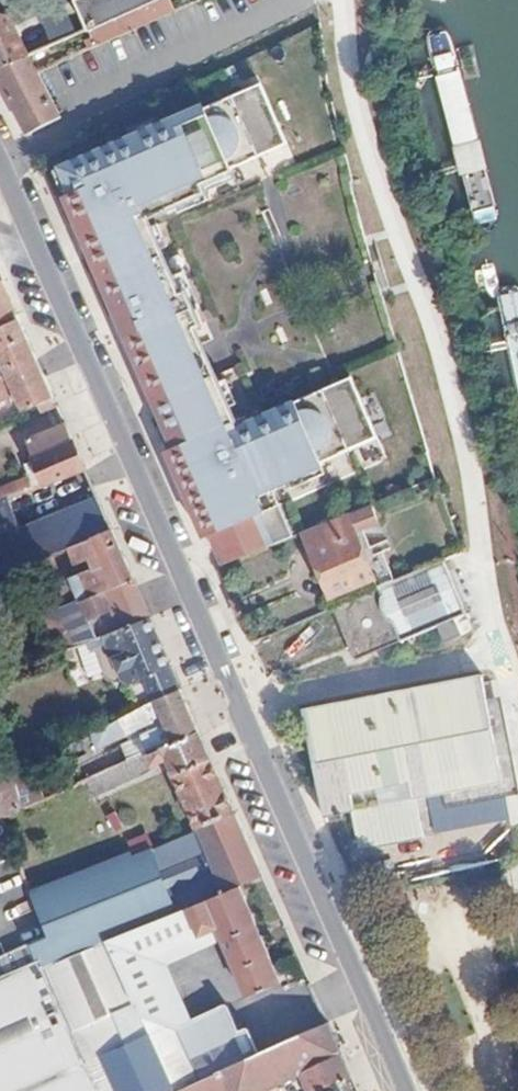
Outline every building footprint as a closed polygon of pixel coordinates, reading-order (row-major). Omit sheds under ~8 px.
[(89,26),(126,8),(144,0),(77,0),(89,26)] [(171,12),(165,0),(144,0),(126,8),(89,26),(85,27),(94,47),(171,12)] [(8,9),(0,13),(0,67),(32,53),(8,9)] [(41,71),(32,53),(0,67),(0,74),(30,133),(63,116),(41,71)] [(148,216),(206,189),(203,183),(234,169),(232,164),(289,138),(265,81),(162,125),(161,123),(62,165),(72,189),(63,193),(169,432),(175,429),(181,444),(168,450),(219,567),(288,539),(265,484),(277,480),(279,486),(281,488),(294,483),(292,478),(325,465),(323,459),(379,436),(354,374),(238,424),(148,216)] [(2,283),(0,284),(0,320),(16,313),(2,283)] [(29,342),(16,313),(0,320),(0,403),(18,395),(26,411),(54,398),(29,342)] [(85,468),(66,425),(28,442),(45,483),(85,468)] [(5,498),(27,490),(24,479),(0,488),(0,500),(5,498)] [(99,498),(16,530),(0,536),(0,575),(72,548),(78,564),(91,559),(95,571),(65,581),(70,593),(76,591),(79,601),(46,614),(58,651),(152,618),(151,617),(99,498)] [(5,498),(0,500),(0,536),(16,530),(5,498)] [(373,503),(306,531),(331,592),(375,575),(357,532),(382,521),(373,503)] [(444,560),(335,606),(356,659),(441,623),(448,638),(465,631),(459,615),(465,613),(444,560)] [(126,670),(129,678),(137,681),(147,676),(157,700),(158,699),(183,690),(152,618),(58,651),(2,670),(1,668),(0,668),(0,715),(126,670)] [(483,670),(304,709),(326,817),(353,811),(362,852),(428,837),(420,798),(446,792),(506,779),(488,696),(483,670)] [(202,733),(183,690),(158,699),(157,700),(111,724),(117,738),(164,718),(166,724),(145,734),(146,737),(153,754),(156,753),(202,733)] [(446,792),(449,807),(517,791),(517,766),(502,693),(488,696),(506,779),(446,792)] [(237,815),(202,733),(156,753),(153,754),(127,765),(90,781),(97,797),(153,773),(151,770),(171,761),(201,830),(237,815)] [(127,765),(153,754),(146,737),(132,743),(134,748),(122,752),(127,765)] [(11,770),(0,775),(0,811),(2,818),(25,808),(11,770)] [(497,808),(464,829),(480,854),(514,833),(497,808)] [(126,829),(120,813),(111,816),(118,831),(126,829)] [(109,941),(241,887),(265,876),(237,815),(201,830),(157,848),(153,850),(140,855),(139,856),(135,854),(130,852),(125,852),(121,853),(29,891),(45,936),(31,942),(43,968),(109,941)] [(153,850),(147,838),(135,843),(140,855),(153,850)] [(182,1029),(153,957),(220,930),(249,998),(281,983),(241,887),(109,941),(141,1013),(182,1029)] [(258,1056),(248,1030),(238,1034),(228,1008),(182,1029),(141,1013),(109,941),(43,968),(69,1021),(102,1090),(176,1090),(258,1056)] [(69,1021),(43,968),(31,942),(0,957),(0,1090),(102,1090),(69,1021)] [(339,1086),(352,1078),(351,1075),(335,1039),(329,1026),(258,1056),(176,1090),(331,1090),(339,1086)]
